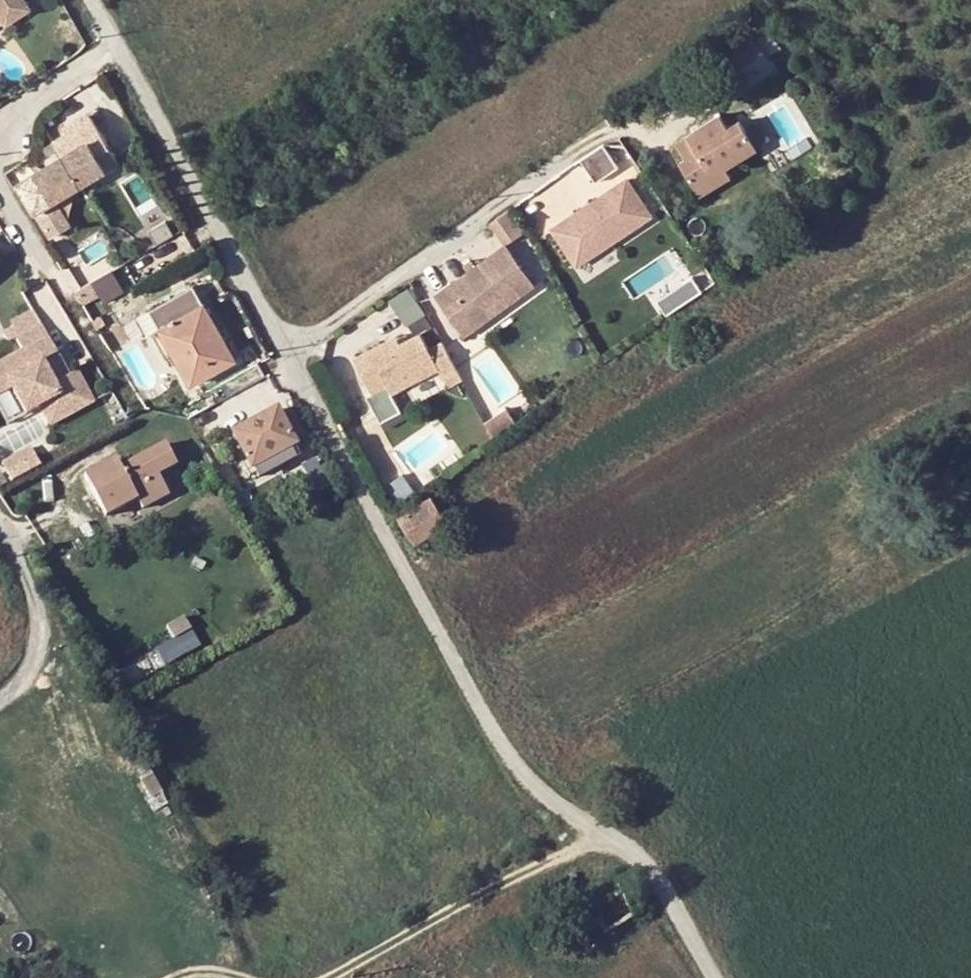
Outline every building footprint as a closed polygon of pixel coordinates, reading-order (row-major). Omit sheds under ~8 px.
[(24,12),(16,0),(0,0),(0,29),(24,12)] [(761,27),(751,35),(759,47),(770,40),(761,27)] [(751,35),(719,60),(716,55),(712,59),(714,62),(711,65),(735,96),(774,67),(766,57),(759,47),(751,35)] [(778,49),(766,57),(774,67),(785,59),(778,49)] [(697,188),(726,169),(758,148),(739,120),(728,128),(719,114),(677,143),(687,158),(680,162),(697,188)] [(574,156),(591,178),(613,161),(597,139),(574,156)] [(118,168),(102,140),(34,179),(36,183),(21,192),(35,216),(55,205),(118,168)] [(677,166),(674,168),(667,173),(673,182),(681,179),(684,177),(677,166)] [(726,169),(697,188),(701,194),(730,175),(726,169)] [(621,175),(547,225),(571,261),(645,212),(621,175)] [(70,232),(55,205),(35,216),(50,243),(70,232)] [(507,211),(487,224),(502,246),(522,232),(507,211)] [(530,287),(502,246),(430,296),(453,329),(493,301),(498,310),(530,287)] [(692,280),(682,287),(692,301),(702,294),(692,280)] [(97,300),(90,286),(74,295),(82,309),(97,300)] [(174,356),(190,386),(236,360),(204,303),(193,286),(150,311),(157,325),(159,329),(174,356)] [(692,301),(682,287),(657,304),(667,318),(692,301)] [(412,288),(395,296),(407,321),(424,313),(412,288)] [(498,310),(493,301),(453,329),(458,337),(498,310)] [(11,333),(16,344),(42,329),(36,319),(28,304),(3,317),(7,324),(0,328),(0,335),(1,338),(11,333)] [(145,332),(157,325),(150,311),(137,319),(145,332)] [(65,370),(52,378),(39,356),(52,348),(42,329),(16,344),(0,353),(0,388),(5,386),(21,413),(36,405),(46,423),(90,399),(72,366),(65,370)] [(386,349),(382,341),(352,357),(371,391),(366,394),(380,420),(400,409),(390,391),(437,365),(447,384),(460,376),(441,339),(428,346),(419,330),(399,341),(386,349)] [(399,341),(395,333),(382,341),(386,349),(399,341)] [(39,356),(52,378),(65,370),(52,348),(39,356)] [(297,446),(278,411),(233,436),(252,471),(255,470),(294,447),(297,446)] [(505,411),(485,421),(494,438),(514,424),(505,411)] [(123,469),(117,460),(84,478),(107,518),(138,501),(143,510),(172,495),(160,475),(178,465),(166,445),(123,469)] [(300,457),(294,447),(255,470),(260,479),(300,457)] [(12,489),(40,473),(29,454),(1,469),(12,489)] [(414,543),(448,521),(432,498),(399,519),(414,543)] [(168,634),(185,624),(176,609),(159,619),(168,634)] [(133,764),(142,783),(153,777),(144,759),(133,764)] [(162,794),(153,777),(142,783),(151,801),(157,814),(169,809),(162,794)]
